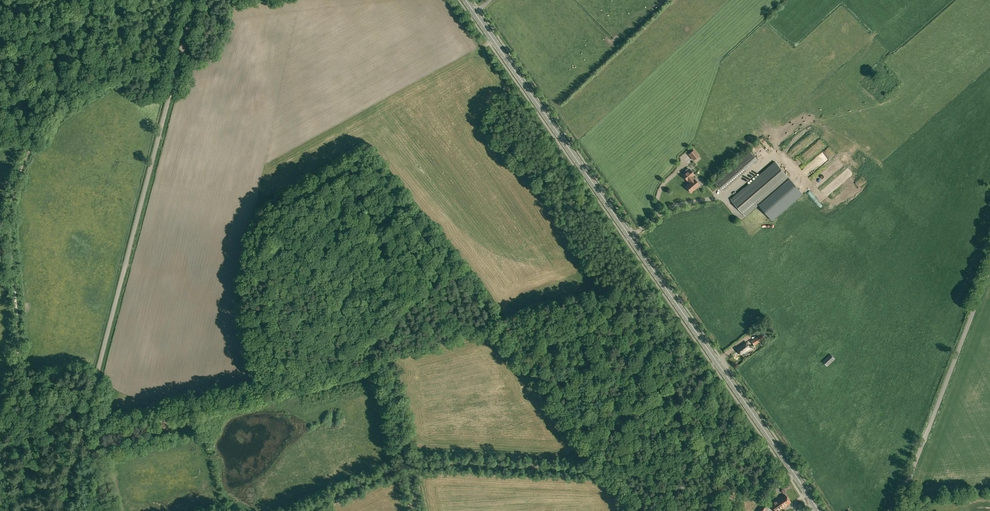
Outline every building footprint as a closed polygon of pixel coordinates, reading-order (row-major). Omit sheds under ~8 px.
[(699,156),(694,150),(689,154),(694,160),(699,156)] [(750,151),(738,161),(746,170),(758,160),(750,151)] [(738,161),(719,178),(727,187),(746,170),(738,161)] [(789,178),(775,162),(731,199),(746,216),(759,204),(789,178)] [(691,192),(699,185),(694,178),(694,179),(692,176),(694,174),(690,169),(689,169),(688,168),(684,171),(686,172),(683,175),(687,181),(688,180),(689,182),(685,186),(691,192)] [(723,190),(727,187),(719,178),(715,181),(723,190)] [(803,194),(789,178),(759,204),(773,220),(803,194)] [(754,345),(765,338),(762,333),(751,341),(754,345)] [(737,349),(741,354),(743,353),(744,353),(747,351),(747,350),(750,348),(746,342),(743,344),(744,344),(737,349)] [(828,366),(835,359),(831,354),(823,361),(828,366)] [(788,499),(785,495),(781,497),(780,496),(776,500),(782,509),(787,506),(786,505),(790,502),(789,502),(790,501),(788,499)] [(782,509),(776,500),(770,503),(775,510),(779,510),(782,509)] [(770,505),(764,501),(760,508),(759,507),(756,510),(766,510),(770,505)]
